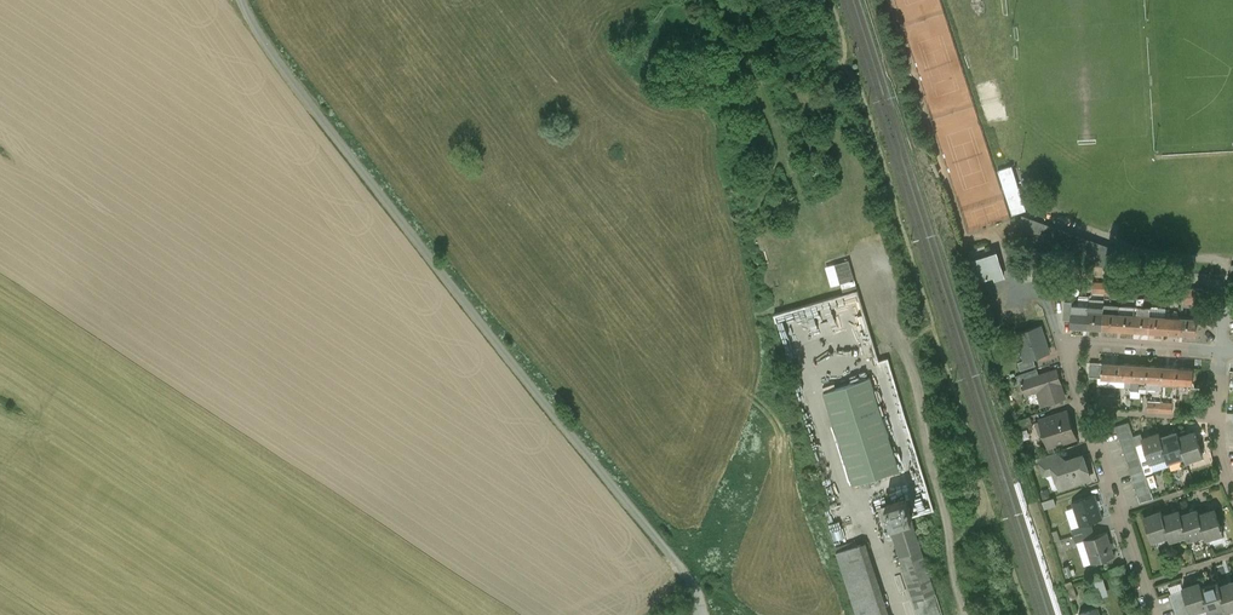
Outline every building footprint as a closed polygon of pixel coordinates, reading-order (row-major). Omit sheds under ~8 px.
[(1015,162),(999,166),(1011,212),(1028,207),(1015,162)] [(1115,251),(1020,218),(1013,239),(1047,250),(1049,243),(1110,265),(1115,251)] [(844,287),(859,283),(851,255),(827,263),(832,282),(842,279),(844,287)] [(1006,274),(1000,255),(995,256),(999,270),(994,272),(996,277),(1006,274)] [(995,256),(972,264),(976,278),(994,272),(999,270),(995,256)] [(1148,284),(1138,283),(1138,295),(1147,296),(1148,284)] [(1206,287),(1184,285),(1183,295),(1188,300),(1205,302),(1206,287)] [(1074,299),(1065,299),(1064,317),(1072,318),(1073,303),(1074,303),(1074,299)] [(1120,303),(1104,302),(1104,305),(1103,326),(1118,327),(1119,311),(1120,303)] [(1074,303),(1073,303),(1072,318),(1072,324),(1087,325),(1089,304),(1074,303)] [(1104,305),(1089,304),(1087,325),(1103,326),(1104,305)] [(1151,305),(1135,304),(1135,312),(1134,328),(1149,329),(1150,313),(1151,305)] [(1135,312),(1119,311),(1118,327),(1134,328),(1135,312)] [(1165,314),(1150,313),(1149,329),(1164,330),(1165,314)] [(1181,315),(1165,314),(1164,330),(1180,331),(1181,315)] [(1197,316),(1181,315),(1180,331),(1196,332),(1197,316)] [(1041,323),(1017,331),(1025,357),(1025,358),(1034,355),(1050,350),(1041,323)] [(1034,355),(1025,358),(1025,357),(1018,360),(1021,368),(1036,363),(1034,355)] [(1102,360),(1090,360),(1089,374),(1102,375),(1102,361),(1102,360)] [(1118,361),(1103,360),(1102,360),(1102,361),(1102,375),(1117,376),(1118,361)] [(1133,362),(1118,361),(1117,376),(1132,377),(1133,362)] [(1148,363),(1133,362),(1132,377),(1131,385),(1139,386),(1139,385),(1147,385),(1148,363)] [(1163,364),(1148,363),(1147,385),(1162,386),(1162,379),(1163,364)] [(1178,365),(1163,364),(1162,379),(1177,380),(1178,365)] [(1193,366),(1178,365),(1177,380),(1192,381),(1193,366)] [(1037,366),(1019,372),(1021,379),(1040,373),(1037,366)] [(1040,373),(1021,379),(1022,380),(1022,381),(1024,380),(1028,391),(1039,387),(1044,401),(1064,394),(1056,368),(1040,373)] [(871,375),(825,389),(855,481),(900,467),(871,375)] [(1069,408),(1039,417),(1046,440),(1064,435),(1065,439),(1077,435),(1069,408)] [(1030,413),(1016,417),(1018,425),(1033,420),(1030,413)] [(1129,418),(1115,422),(1117,429),(1131,425),(1129,418)] [(1131,425),(1117,429),(1119,436),(1133,432),(1131,425)] [(1179,434),(1179,435),(1184,453),(1186,457),(1202,452),(1195,429),(1179,434)] [(1177,430),(1161,435),(1168,458),(1184,453),(1179,435),(1179,434),(1177,430)] [(1141,431),(1134,433),(1136,439),(1137,442),(1144,440),(1142,436),(1141,431)] [(1159,431),(1142,436),(1144,440),(1150,459),(1151,459),(1154,468),(1170,463),(1168,458),(1161,435),(1159,431)] [(1133,432),(1119,436),(1122,443),(1136,439),(1134,433),(1133,432)] [(1136,439),(1122,443),(1124,451),(1138,446),(1137,442),(1136,439)] [(1138,446),(1124,451),(1126,458),(1140,454),(1138,446)] [(1055,450),(1039,454),(1045,471),(1056,467),(1054,462),(1058,461),(1055,450)] [(1058,461),(1054,462),(1056,467),(1061,485),(1090,475),(1083,453),(1058,461)] [(1140,454),(1126,458),(1129,465),(1143,461),(1140,454)] [(1143,461),(1129,465),(1131,472),(1145,468),(1143,461)] [(1145,468),(1131,472),(1133,479),(1147,475),(1145,468)] [(1147,475),(1133,479),(1135,486),(1149,482),(1147,475)] [(1149,482),(1135,486),(1137,493),(1151,489),(1149,482)] [(1151,489),(1137,493),(1140,500),(1154,496),(1151,489)] [(1096,492),(1072,499),(1079,523),(1080,523),(1091,520),(1103,516),(1096,492)] [(919,534),(913,515),(914,515),(911,505),(912,504),(911,502),(910,502),(908,495),(887,502),(889,505),(886,506),(914,593),(916,592),(918,596),(937,590),(931,571),(933,570),(930,561),(928,562),(922,543),(924,542),(921,533),(919,534)] [(1181,513),(1187,531),(1186,532),(1188,536),(1204,531),(1198,512),(1199,512),(1197,507),(1181,513)] [(1199,512),(1198,512),(1204,531),(1205,535),(1223,530),(1215,507),(1199,512)] [(1163,513),(1169,532),(1168,532),(1170,537),(1186,532),(1187,531),(1181,513),(1179,508),(1163,513)] [(1162,509),(1145,514),(1152,537),(1168,532),(1169,532),(1163,513),(1162,509)] [(1091,520),(1080,523),(1079,523),(1073,525),(1075,532),(1093,526),(1091,520)] [(1093,526),(1075,532),(1077,540),(1084,537),(1095,533),(1093,526)] [(1095,533),(1084,537),(1091,560),(1115,553),(1108,529),(1095,533)] [(861,541),(838,549),(859,614),(886,614),(861,541)] [(1104,574),(1095,577),(1100,595),(1109,592),(1104,574)] [(1090,576),(1075,582),(1078,589),(1092,584),(1090,576)] [(1220,584),(1218,579),(1202,585),(1208,603),(1207,603),(1209,608),(1225,602),(1226,602),(1220,584)] [(1220,584),(1226,602),(1225,602),(1227,607),(1232,605),(1232,579),(1220,584)] [(1202,585),(1200,580),(1183,586),(1184,587),(1186,594),(1188,601),(1191,608),(1207,603),(1208,603),(1202,585)] [(1184,587),(1170,592),(1172,599),(1186,594),(1184,587)] [(918,596),(920,604),(917,605),(920,614),(945,614),(937,590),(918,596)] [(1186,594),(1172,599),(1175,606),(1188,601),(1186,594)] [(1188,601),(1175,606),(1177,613),(1191,608),(1188,601)] [(1078,611),(1080,614),(1100,614),(1097,605),(1078,611)]
